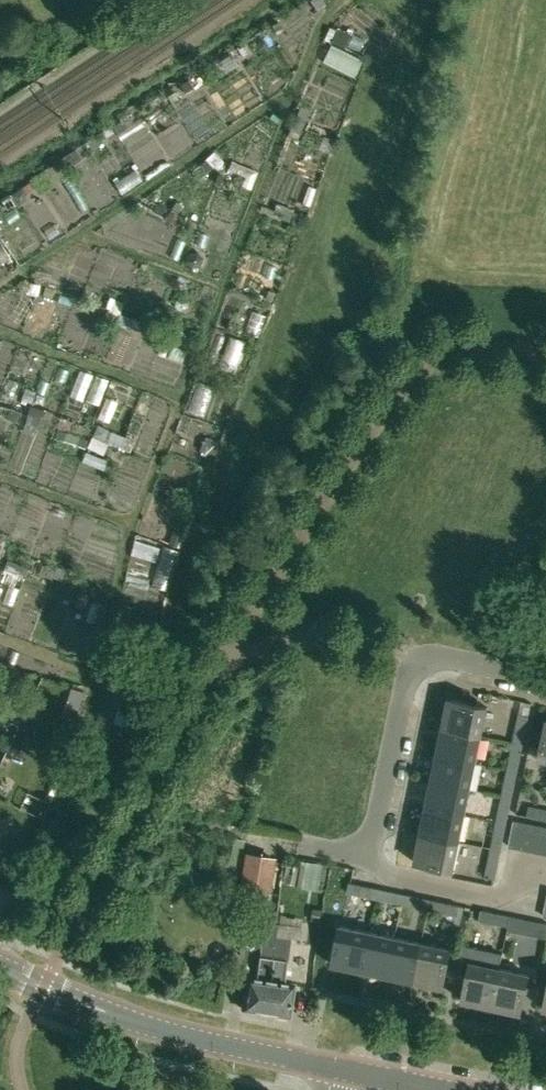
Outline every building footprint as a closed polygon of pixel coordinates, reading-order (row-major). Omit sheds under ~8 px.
[(186,534),(173,529),(167,545),(179,550),(186,534)] [(17,701),(21,690),(9,685),(5,695),(5,696),(17,701)] [(442,728),(481,736),(488,707),(449,699),(442,728)] [(25,709),(17,706),(7,701),(0,716),(0,717),(18,725),(22,717),(25,709)] [(514,743),(523,745),(529,715),(520,713),(514,743)] [(476,762),(481,736),(442,728),(437,754),(476,762)] [(518,771),(523,745),(514,743),(508,769),(518,771)] [(470,788),(476,762),(437,754),(431,780),(470,788)] [(513,797),(518,771),(508,769),(503,795),(513,797)] [(465,815),(470,788),(431,780),(426,807),(465,815)] [(507,824),(513,797),(503,795),(497,822),(507,824)] [(459,841),(465,815),(426,807),(420,833),(459,841)] [(529,807),(527,817),(545,820),(545,810),(529,807)] [(514,820),(509,846),(521,848),(527,823),(514,820)] [(502,850),(507,824),(497,822),(492,848),(502,850)] [(527,823),(521,848),(533,851),(539,825),(527,823)] [(533,851),(545,854),(545,852),(545,827),(539,825),(533,851)] [(453,870),(459,841),(420,833),(414,862),(453,870)] [(496,879),(502,850),(492,848),(486,877),(496,879)] [(226,862),(227,855),(216,853),(215,853),(212,865),(225,867),(226,862)] [(267,891),(272,859),(248,855),(242,887),(267,891)] [(283,883),(296,885),(300,867),(287,864),(283,883)] [(376,898),(378,888),(349,882),(347,892),(376,898)] [(403,903),(405,894),(378,888),(376,898),(403,903)] [(429,909),(431,899),(405,894),(403,903),(429,909)] [(431,899),(429,909),(458,915),(460,906),(431,899)] [(508,926),(510,916),(482,910),(480,920),(508,926)] [(510,916),(508,926),(538,933),(540,922),(510,916)] [(276,938),(279,924),(265,922),(260,956),(259,956),(256,978),(247,976),(242,1008),(266,1012),(273,958),(276,938)] [(279,924),(276,938),(290,940),(299,942),(301,927),(279,924)] [(361,970),(369,931),(340,925),(332,964),(361,970)] [(388,976),(396,937),(369,931),(361,970),(388,976)] [(414,981),(422,942),(396,937),(388,976),(414,981)] [(284,982),(287,960),(290,940),(276,938),(273,958),(266,1012),(289,1016),(294,984),(284,982)] [(422,942),(414,981),(443,987),(451,948),(422,942)] [(491,1007),(499,968),(471,961),(462,1000),(491,1007)] [(499,968),(491,1007),(521,1013),(529,974),(499,968)]
